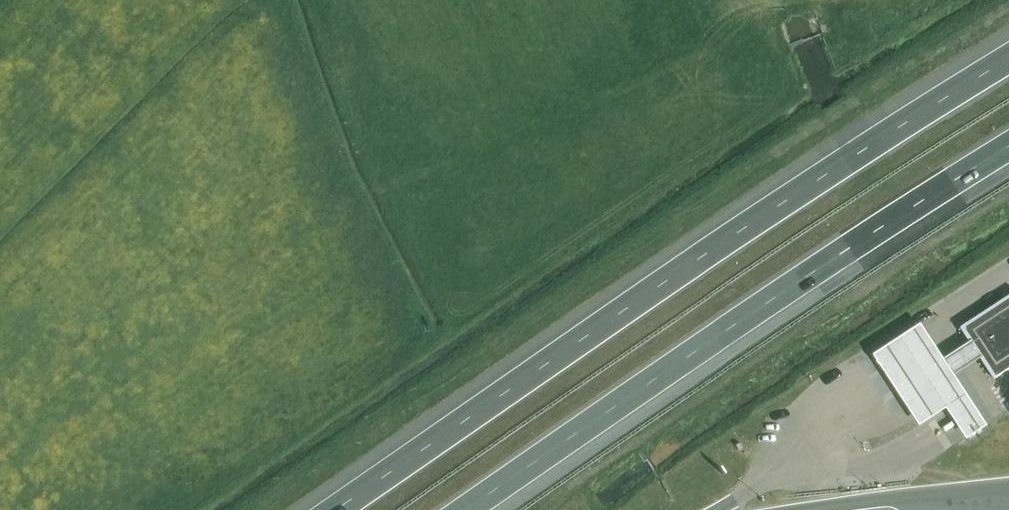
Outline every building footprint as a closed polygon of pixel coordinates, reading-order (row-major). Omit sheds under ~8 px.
[(994,379),(1008,369),(1008,297),(961,329),(973,347),(985,365),(994,379)] [(921,327),(873,358),(922,435),(948,418),(961,439),(984,425),(957,383),(985,365),(973,347),(945,365),(921,327)]
